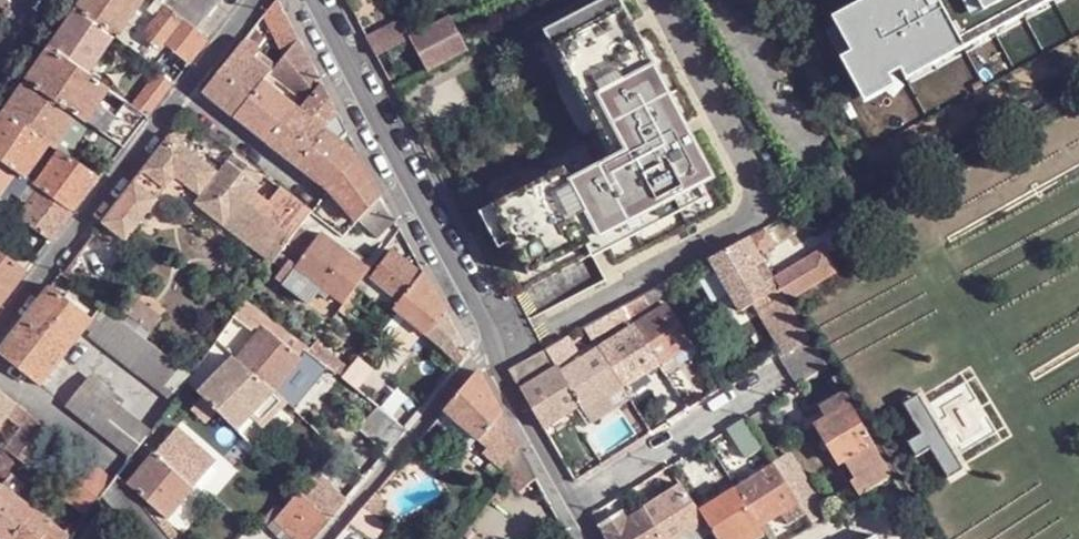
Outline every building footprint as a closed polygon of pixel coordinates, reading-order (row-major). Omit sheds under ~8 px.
[(78,4),(114,33),(117,35),(127,21),(142,0),(81,0),(78,4)] [(158,0),(142,0),(127,21),(117,35),(153,65),(170,45),(165,41),(160,47),(144,33),(166,5),(160,2),(158,0)] [(180,0),(161,0),(160,2),(166,5),(172,10),(180,0)] [(218,0),(180,0),(172,10),(195,29),(218,0)] [(266,9),(292,44),(298,37),(279,0),(273,0),(266,9)] [(564,24),(585,65),(580,68),(596,97),(601,95),(628,144),(615,152),(573,173),(528,196),(531,201),(503,215),(515,239),(532,272),(591,242),(588,236),(601,229),(604,235),(702,183),(717,175),(694,135),(689,137),(682,124),(688,121),(642,35),(636,38),(629,25),(635,23),(623,0),(609,0),(564,24)] [(830,14),(849,49),(840,56),(864,102),(1048,0),(857,0),(830,14)] [(78,4),(49,46),(87,73),(93,66),(114,33),(78,4)] [(144,33),(160,47),(165,41),(170,45),(189,62),(206,39),(195,29),(172,10),(166,5),(144,33)] [(420,32),(412,37),(429,71),(470,49),(452,15),(420,32)] [(402,19),(373,35),(383,53),(412,37),(402,19)] [(642,35),(635,23),(629,25),(636,38),(642,35)] [(585,65),(564,24),(550,31),(572,73),(580,68),(585,65)] [(202,89),(235,115),(264,80),(270,72),(275,66),(272,63),(260,55),(263,50),(263,48),(264,47),(264,46),(263,45),(263,44),(262,43),(261,42),(254,36),(253,35),(252,35),(250,34),(249,34),(248,34),(247,34),(246,35),(245,36),(231,54),(202,89)] [(373,35),(369,36),(379,55),(383,53),(373,35)] [(275,66),(270,72),(296,94),(301,97),(318,75),(298,37),(292,44),(286,53),(275,66)] [(49,46),(27,78),(76,114),(86,120),(109,88),(87,73),(49,46)] [(282,50),(272,63),(275,66),(286,53),(282,50)] [(113,81),(93,66),(87,73),(109,88),(113,81)] [(580,68),(572,73),(587,102),(596,97),(580,68)] [(159,70),(150,81),(164,93),(173,81),(165,74),(159,70)] [(168,70),(165,74),(173,81),(176,77),(168,70)] [(76,114),(27,78),(4,111),(49,143),(53,146),(76,114)] [(294,105),(295,104),(289,101),(264,80),(235,115),(267,140),(294,105)] [(150,81),(146,86),(160,98),(164,93),(150,81)] [(321,82),(299,110),(321,128),(336,111),(321,82)] [(160,98),(146,86),(132,104),(146,115),(160,98)] [(289,101),(295,104),(301,97),(296,94),(289,101)] [(587,102),(615,152),(628,144),(601,95),(596,97),(587,102)] [(128,102),(123,99),(119,105),(124,107),(128,102)] [(122,146),(146,115),(132,104),(128,102),(124,107),(104,133),(122,146)] [(299,164),(325,131),(321,128),(299,110),(294,105),(267,140),(299,164)] [(0,116),(0,158),(17,171),(26,176),(38,160),(49,143),(4,111),(0,116)] [(336,111),(321,128),(325,131),(326,130),(336,138),(344,132),(346,130),(336,111)] [(86,120),(76,114),(53,146),(59,150),(63,152),(86,120)] [(694,135),(688,121),(682,124),(689,137),(694,135)] [(177,125),(104,220),(128,239),(168,188),(178,175),(191,185),(202,193),(195,202),(273,261),(274,258),(278,253),(286,243),(290,238),(300,225),(311,209),(294,196),(279,185),(267,200),(247,185),(257,171),(233,152),(218,171),(180,142),(187,133),(177,125)] [(329,188),(358,154),(352,150),(343,143),(336,138),(326,130),(325,131),(299,164),(329,188)] [(343,143),(352,150),(348,138),(344,132),(336,138),(343,143)] [(63,152),(59,150),(47,167),(36,183),(40,187),(73,210),(99,177),(63,152)] [(358,154),(329,188),(355,219),(356,219),(381,194),(358,154)] [(4,188),(17,171),(0,158),(0,194),(4,188)] [(528,196),(573,173),(566,159),(479,204),(501,246),(515,239),(503,215),(531,201),(528,196)] [(17,171),(4,188),(18,198),(20,195),(31,181),(27,177),(26,176),(17,171)] [(31,181),(33,182),(37,175),(31,173),(27,177),(31,181)] [(178,175),(168,188),(191,185),(178,175)] [(29,202),(40,187),(36,183),(33,182),(31,181),(20,195),(29,202)] [(709,195),(702,183),(604,235),(610,247),(709,195)] [(51,239),(73,210),(40,187),(29,202),(19,217),(23,220),(33,226),(51,239)] [(4,188),(0,194),(0,204),(9,210),(18,198),(4,188)] [(381,194),(356,219),(379,238),(396,220),(390,209),(381,194)] [(29,202),(20,195),(18,198),(9,210),(19,217),(29,202)] [(278,253),(274,258),(283,265),(275,276),(284,281),(288,276),(296,266),(317,239),(300,225),(290,238),(286,243),(278,253)] [(588,236),(591,242),(604,235),(601,229),(588,236)] [(751,237),(759,249),(775,240),(768,229),(751,237)] [(317,239),(296,266),(322,285),(330,291),(332,293),(344,302),(357,284),(366,272),(369,268),(321,233),(317,239)] [(742,311),(770,294),(753,265),(764,259),(759,249),(751,237),(751,236),(712,257),(742,311)] [(591,242),(532,272),(539,284),(597,254),(591,242)] [(824,246),(775,276),(789,301),(839,271),(824,246)] [(391,250),(371,276),(401,301),(422,275),(391,250)] [(0,251),(0,302),(26,270),(2,252),(0,251)] [(288,276),(284,281),(310,300),(319,289),(322,285),(296,266),(288,276)] [(401,301),(395,309),(429,334),(447,312),(425,271),(422,275),(401,301)] [(395,309),(401,301),(371,276),(366,272),(357,284),(384,306),(392,312),(395,309)] [(50,285),(25,318),(67,349),(82,330),(92,317),(50,285)] [(322,285),(319,289),(326,294),(330,291),(322,285)] [(344,302),(338,310),(346,315),(362,294),(356,289),(344,302)] [(799,384),(826,367),(780,289),(753,305),(783,356),(782,357),(799,384)] [(250,291),(245,299),(251,303),(256,295),(250,291)] [(624,306),(630,317),(651,305),(644,294),(624,306)] [(251,303),(245,299),(233,316),(252,330),(265,313),(256,307),(251,303)] [(674,355),(694,343),(669,303),(636,325),(660,364),(665,370),(678,361),(674,355)] [(385,321),(392,312),(384,306),(377,314),(385,321)] [(603,317),(610,328),(630,317),(624,306),(603,317)] [(186,379),(190,373),(109,310),(92,330),(88,334),(172,399),(175,395),(181,386),(186,379)] [(447,312),(429,334),(442,344),(456,328),(447,312)] [(584,328),(590,337),(610,328),(603,317),(584,328)] [(0,349),(0,353),(28,376),(39,384),(67,349),(25,318),(0,349)] [(628,385),(660,364),(636,325),(602,345),(628,385)] [(239,357),(276,388),(287,400),(319,361),(307,351),(301,357),(286,344),(279,338),(264,326),(239,357)] [(469,353),(456,328),(442,344),(459,365),(469,353)] [(286,344),(293,335),(285,329),(279,338),(286,344)] [(355,358),(321,333),(310,347),(307,351),(319,361),(334,373),(336,371),(342,375),(355,358)] [(621,385),(597,348),(586,355),(571,334),(546,349),(581,404),(584,409),(621,385)] [(621,385),(623,388),(628,385),(602,345),(597,348),(621,385)] [(543,428),(581,404),(546,349),(510,368),(543,428)] [(248,416),(276,388),(239,357),(235,356),(198,391),(235,428),(248,416)] [(342,375),(350,382),(364,364),(356,358),(355,358),(342,375)] [(436,380),(443,385),(455,370),(449,366),(436,380)] [(502,412),(480,372),(479,370),(475,370),(443,409),(479,439),(502,412)] [(143,439),(149,429),(86,379),(65,404),(131,456),(143,439)] [(584,409),(592,422),(629,397),(626,393),(623,388),(621,385),(584,409)] [(629,397),(635,408),(650,400),(640,385),(626,393),(629,397)] [(287,400),(276,388),(248,416),(260,427),(287,400)] [(16,402),(0,390),(0,423),(16,402)] [(818,423),(841,461),(845,459),(856,479),(855,479),(862,493),(894,474),(844,393),(823,406),(828,417),(818,423)] [(920,393),(903,402),(921,432),(908,440),(917,456),(931,447),(949,478),(965,468),(920,393)] [(149,429),(143,439),(152,447),(178,413),(184,418),(191,409),(183,403),(175,395),(172,399),(149,429)] [(16,402),(0,423),(0,427),(36,456),(54,433),(44,424),(40,421),(16,402)] [(387,450),(406,429),(378,406),(375,404),(358,425),(387,450)] [(502,412),(479,439),(484,443),(487,441),(497,449),(507,457),(519,443),(502,412)] [(746,457),(763,446),(744,417),(729,428),(746,457)] [(176,427),(154,453),(193,487),(215,460),(176,427)] [(424,431),(418,439),(424,445),(428,449),(435,440),(424,431)] [(418,439),(406,453),(412,458),(424,445),(418,439)] [(537,476),(519,443),(508,458),(501,467),(506,471),(521,485),(537,476)] [(492,459),(501,467),(508,458),(507,457),(497,449),(490,457),(492,459)] [(128,483),(166,518),(193,487),(154,453),(128,483)] [(56,489),(86,514),(101,493),(113,478),(84,456),(78,462),(56,489)] [(484,469),(494,476),(501,467),(492,459),(484,469)] [(760,524),(767,534),(770,538),(783,538),(770,517),(782,509),(797,500),(788,484),(774,463),(736,486),(760,524)] [(497,484),(506,471),(501,467),(494,476),(491,481),(497,484)] [(101,493),(128,522),(138,512),(151,527),(140,536),(143,538),(172,538),(118,473),(113,478),(101,493)] [(803,475),(788,484),(797,500),(805,511),(813,524),(828,515),(803,475)] [(275,491),(288,502),(298,490),(285,478),(275,491)] [(329,521),(342,504),(316,480),(302,494),(329,521)] [(665,538),(674,538),(687,531),(693,538),(706,538),(714,534),(699,509),(682,483),(644,507),(665,538)] [(19,527),(33,509),(3,485),(0,490),(0,538),(10,538),(19,527)] [(699,509),(714,534),(717,538),(735,538),(760,524),(736,486),(699,509)] [(329,521),(302,494),(298,490),(288,502),(283,507),(278,503),(264,518),(285,538),(290,534),(295,538),(314,538),(329,521)] [(782,509),(789,521),(805,511),(797,500),(782,509)] [(644,507),(627,518),(622,511),(600,525),(608,538),(665,538),(644,507)] [(33,509),(19,527),(32,538),(34,538),(67,538),(68,537),(33,509)] [(360,520),(354,516),(335,538),(344,538),(360,520)] [(767,534),(760,524),(735,538),(759,538),(767,534)] [(32,538),(19,527),(10,538),(31,538),(32,538)]
